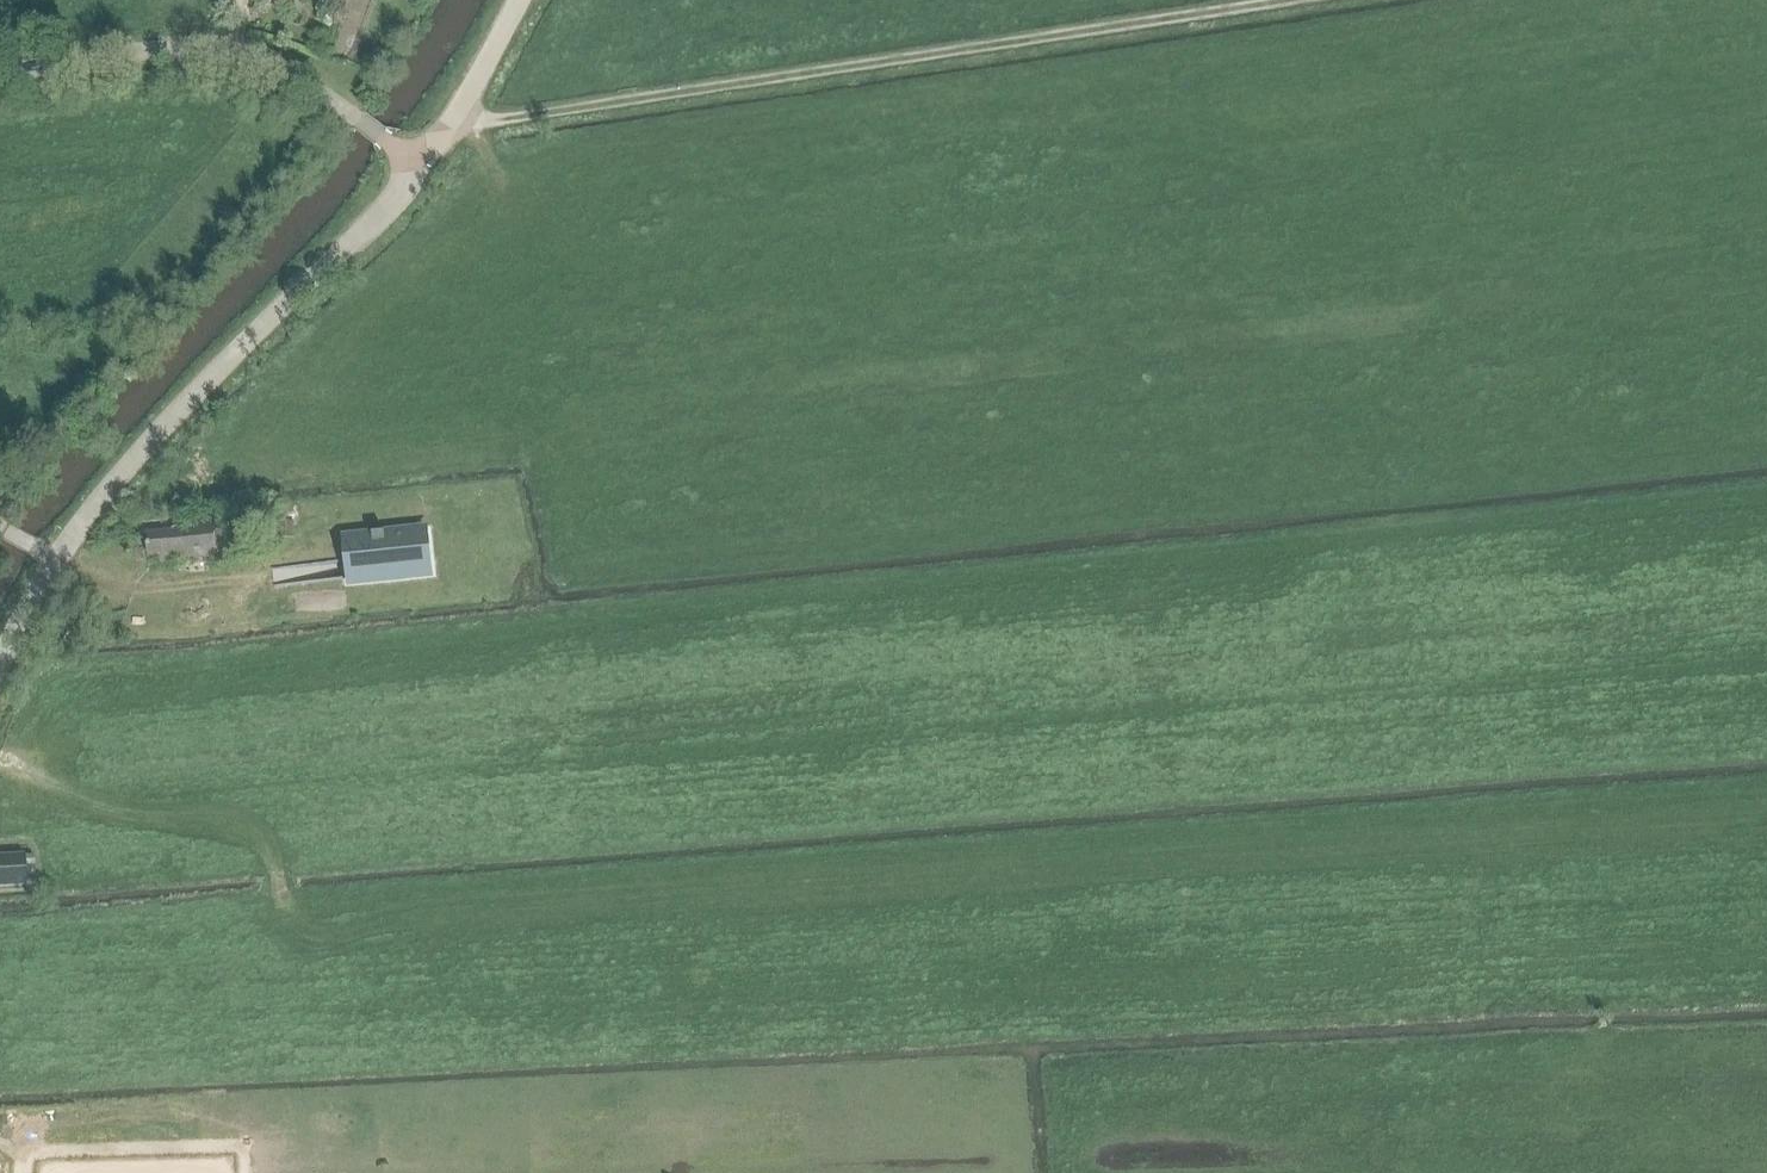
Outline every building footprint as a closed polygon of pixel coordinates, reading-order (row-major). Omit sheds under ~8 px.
[(173,525),(173,532),(147,535),(149,555),(160,555),(161,561),(225,554),(221,520),(173,525)] [(295,538),(295,520),(277,520),(277,538),(295,538)] [(351,550),(320,553),(325,596),(396,589),(392,551),(352,555),(351,550)] [(25,886),(23,855),(0,856),(0,887),(25,886)]
